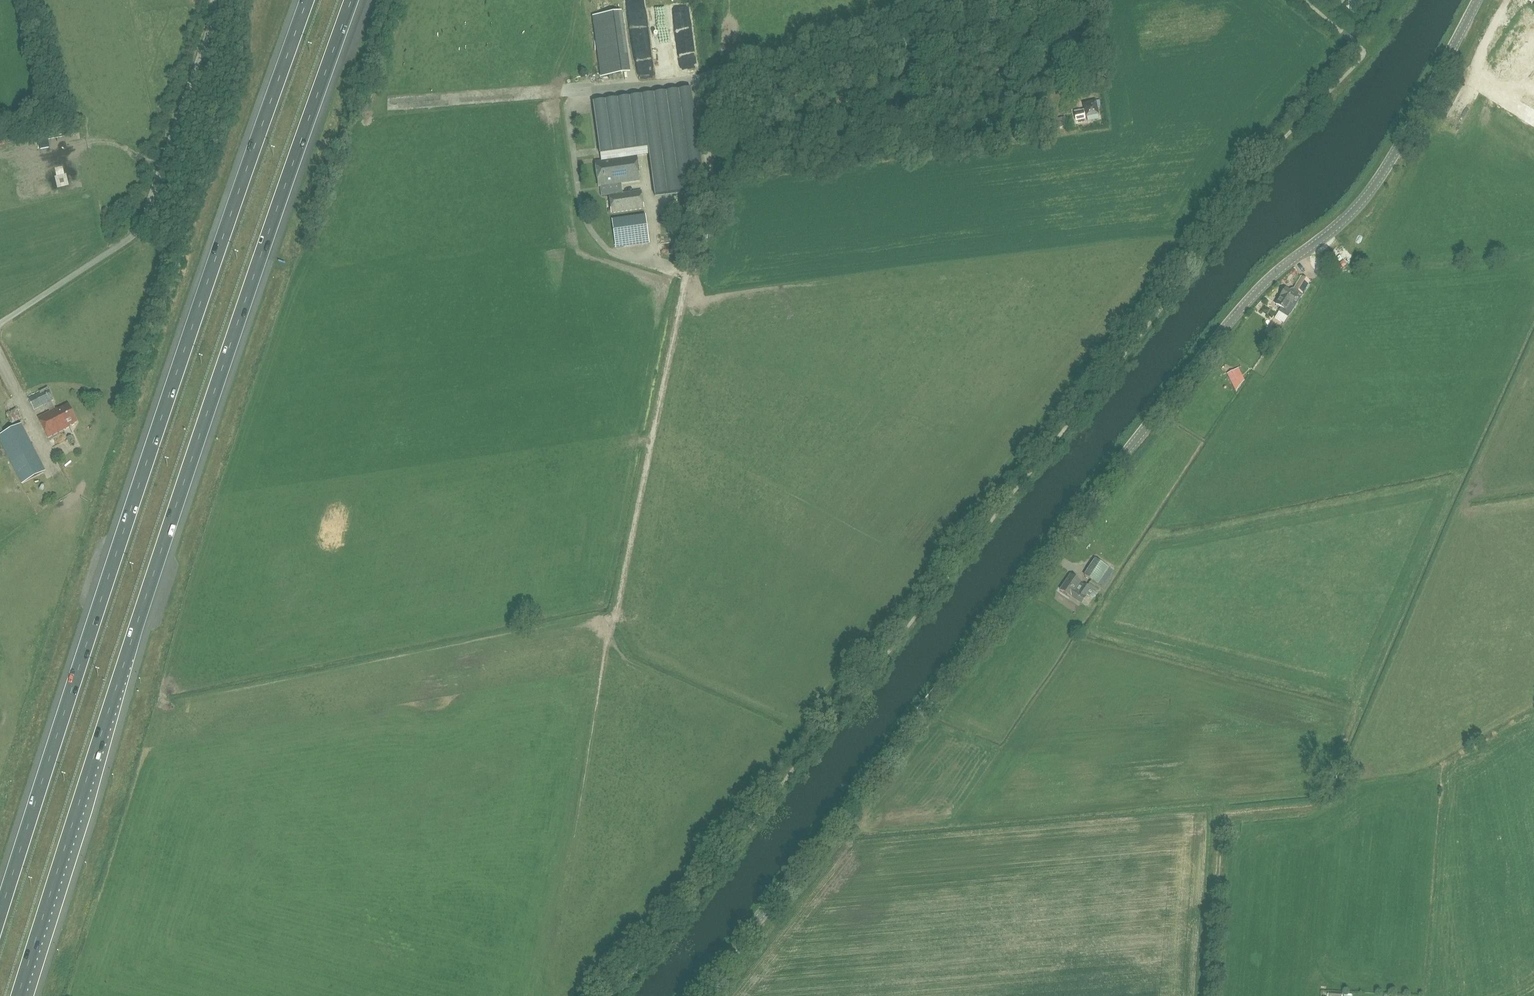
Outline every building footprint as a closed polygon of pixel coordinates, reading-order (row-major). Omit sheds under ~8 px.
[(637,13),(658,11),(659,18),(675,16),(674,7),(675,7),(674,0),(635,0),(637,13)] [(604,72),(632,70),(627,7),(599,9),(604,72)] [(661,55),(658,17),(641,19),(645,56),(661,55)] [(690,89),(593,103),(600,154),(648,148),(655,195),(693,190),(692,181),(702,179),(690,89)] [(1076,121),(1084,119),(1084,116),(1097,113),(1095,101),(1083,103),(1084,109),(1078,110),(1079,112),(1074,113),(1076,121)] [(636,156),(595,162),(598,187),(600,186),(601,196),(609,195),(623,193),(621,183),(640,181),(636,156)] [(623,193),(609,195),(611,213),(644,208),(641,191),(623,193)] [(645,215),(612,220),(615,241),(647,236),(645,215)] [(1300,277),(1293,288),(1302,294),(1310,282),(1300,277)] [(1297,295),(1292,292),(1291,291),(1292,291),(1285,287),(1275,303),(1285,310),(1290,303),(1291,303),(1297,295)] [(1256,352),(1251,358),(1258,364),(1263,358),(1256,352)] [(1235,377),(1243,374),(1239,363),(1231,366),(1235,377)] [(77,422),(68,403),(57,409),(52,400),(54,400),(47,388),(39,392),(40,393),(28,399),(34,410),(46,404),(50,412),(38,418),(47,437),(69,427),(69,425),(77,422)] [(16,408),(6,414),(11,423),(21,418),(16,408)] [(21,424),(0,434),(0,441),(21,484),(46,472),(21,424)] [(72,435),(67,438),(70,444),(75,442),(72,435)] [(1094,558),(1083,575),(1097,584),(1108,567),(1094,558)] [(1060,589),(1070,596),(1081,603),(1086,596),(1088,598),(1089,596),(1093,598),(1097,594),(1092,591),(1093,589),(1085,583),(1084,584),(1080,582),(1081,581),(1070,574),(1060,589)]
